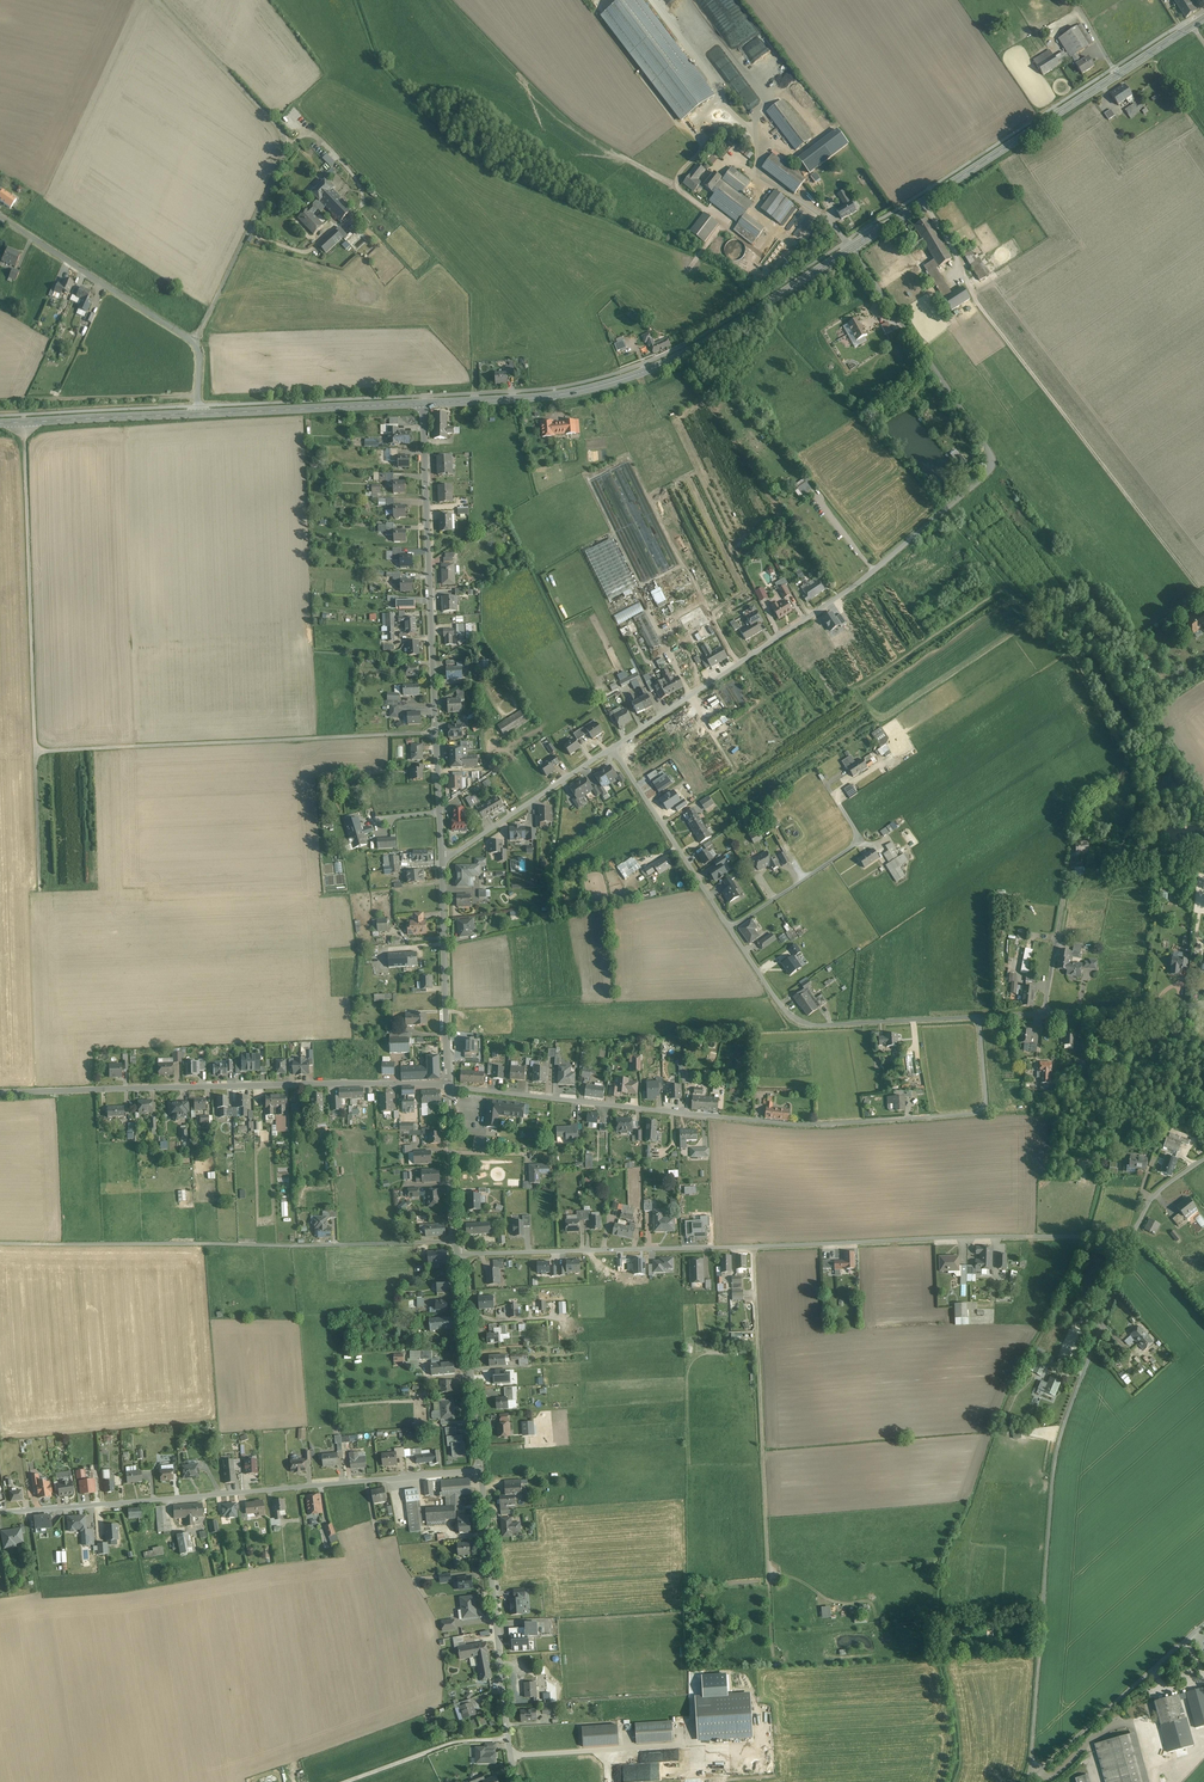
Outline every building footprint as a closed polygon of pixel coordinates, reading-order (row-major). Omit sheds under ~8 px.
[(640,0),(624,0),(602,17),(682,121),(714,97),(705,86),(706,81),(697,68),(691,68),(640,0)] [(1181,10),(1191,4),(1188,0),(1189,0),(1174,0),(1181,10)] [(1181,10),(1186,18),(1196,12),(1192,5),(1195,3),(1193,0),(1189,0),(1188,0),(1191,4),(1181,10)] [(1081,24),(1058,39),(1067,53),(1070,58),(1071,58),(1072,57),(1077,54),(1094,43),(1081,24)] [(1050,50),(1033,61),(1037,66),(1053,55),(1050,50)] [(1067,53),(1065,54),(1063,52),(1060,54),(1064,61),(1070,58),(1067,53)] [(1060,54),(1055,58),(1059,65),(1064,61),(1060,54)] [(1081,62),(1077,54),(1072,57),(1077,65),(1076,65),(1082,74),(1094,66),(1088,57),(1081,62)] [(1053,55),(1037,66),(1043,75),(1059,65),(1055,58),(1053,55)] [(1132,96),(1125,85),(1111,94),(1118,105),(1126,100),(1129,103),(1131,104),(1133,102),(1134,100),(1131,96),(1132,96)] [(811,139),(782,101),(774,107),(767,113),(796,151),(803,145),(811,139)] [(1135,103),(1125,110),(1128,116),(1132,113),(1132,112),(1138,108),(1135,103)] [(1132,113),(1128,116),(1131,119),(1135,116),(1133,114),(1139,110),(1138,108),(1132,112),(1132,113)] [(1111,109),(1104,114),(1108,120),(1115,116),(1111,109)] [(746,149),(741,145),(737,150),(743,154),(746,149)] [(748,150),(744,155),(750,160),(754,154),(748,150)] [(763,155),(767,158),(771,153),(766,150),(763,155)] [(330,166),(335,162),(326,153),(321,158),(330,166)] [(805,180),(772,154),(766,163),(761,169),(794,194),(800,186),(805,180)] [(712,156),(708,161),(713,165),(717,160),(712,156)] [(698,165),(683,183),(694,192),(701,184),(697,180),(704,170),(698,165)] [(334,166),(327,173),(330,176),(337,169),(334,166)] [(751,182),(732,168),(726,175),(722,180),(721,179),(711,192),(714,194),(709,201),(735,222),(738,224),(745,214),(753,204),(741,195),(745,189),(751,182)] [(714,173),(703,186),(711,192),(721,179),(722,179),(714,173)] [(805,179),(810,188),(821,181),(815,173),(805,179)] [(318,200),(313,204),(318,209),(320,212),(326,207),(340,222),(351,211),(340,199),(341,198),(333,189),(325,181),(312,194),(318,200)] [(0,193),(0,203),(1,204),(8,193),(2,190),(0,193)] [(775,191),(761,210),(766,214),(780,224),(794,205),(786,199),(784,197),(781,195),(775,191)] [(844,191),(838,194),(845,206),(851,203),(850,202),(844,191)] [(8,193),(1,204),(9,209),(16,199),(8,193)] [(845,206),(842,208),(837,212),(842,220),(850,215),(851,215),(856,212),(851,202),(850,202),(851,203),(845,206)] [(299,218),(315,234),(324,225),(313,214),(318,209),(313,204),(299,218)] [(797,236),(809,217),(807,216),(804,220),(799,217),(802,213),(798,211),(787,231),(797,236)] [(704,213),(690,232),(704,243),(718,224),(704,213)] [(764,229),(745,214),(741,220),(738,224),(738,225),(733,231),(752,245),(757,239),(760,234),(764,229)] [(926,219),(914,227),(920,238),(933,230),(926,219)] [(336,230),(318,245),(326,253),(342,238),(336,230)] [(933,230),(920,238),(905,247),(909,252),(923,243),(939,268),(952,259),(943,245),(942,246),(933,230)] [(745,254),(746,250),(745,246),(743,243),(739,241),(735,240),(731,241),(728,243),(726,247),(725,251),(726,255),(728,258),(732,260),(735,261),(739,260),(743,258),(745,254)] [(346,249),(350,245),(346,241),(342,245),(346,249)] [(972,245),(961,251),(964,255),(971,251),(975,249),(972,245)] [(20,253),(7,248),(2,259),(16,265),(20,253)] [(971,251),(964,255),(969,264),(977,260),(976,260),(971,251)] [(989,274),(979,258),(976,260),(977,260),(969,264),(980,281),(987,277),(986,276),(989,274)] [(931,262),(924,267),(934,283),(941,279),(942,279),(931,262)] [(73,282),(65,279),(60,289),(68,293),(73,282)] [(951,295),(941,279),(934,283),(944,299),(951,295)] [(91,292),(81,287),(76,296),(77,297),(74,302),(80,304),(83,299),(87,301),(87,300),(91,292)] [(944,299),(951,311),(970,299),(962,287),(951,295),(944,299)] [(87,301),(83,299),(80,304),(78,309),(86,312),(91,302),(87,300),(87,301)] [(95,316),(88,313),(84,320),(92,323),(95,316)] [(858,318),(843,326),(855,347),(867,341),(865,337),(867,335),(858,318)] [(888,322),(880,326),(886,337),(893,333),(891,330),(892,330),(888,322)] [(57,338),(62,341),(66,332),(61,329),(57,338)] [(650,333),(642,336),(645,343),(647,342),(653,339),(650,333)] [(667,338),(654,344),(653,339),(647,342),(649,347),(650,346),(654,353),(671,346),(667,338)] [(624,340),(615,344),(617,351),(627,347),(624,340)] [(505,373),(495,374),(496,385),(507,384),(506,374),(506,373),(505,373)] [(447,413),(434,413),(434,439),(446,439),(446,433),(446,428),(447,413)] [(553,421),(541,423),(542,437),(554,436),(554,435),(566,434),(565,423),(553,424),(553,421)] [(575,421),(565,422),(566,434),(566,435),(576,434),(575,421)] [(398,429),(398,425),(390,425),(384,425),(384,435),(388,435),(388,429),(398,429)] [(398,429),(388,429),(388,435),(389,444),(399,444),(399,443),(404,443),(404,444),(410,444),(410,432),(398,432),(398,429)] [(364,438),(364,446),(378,446),(378,438),(364,438)] [(398,456),(398,449),(390,449),(390,461),(398,461),(398,456)] [(956,449),(950,453),(953,459),(960,455),(956,449)] [(410,467),(410,456),(398,456),(398,461),(398,467),(410,467)] [(965,462),(961,456),(957,459),(960,465),(965,462)] [(452,457),(438,457),(438,476),(453,475),(452,457)] [(405,493),(405,482),(393,482),(393,486),(393,493),(405,493)] [(806,483),(797,489),(802,495),(811,489),(806,483)] [(452,486),(441,486),(441,492),(439,492),(439,503),(452,503),(452,486)] [(394,498),(386,498),(386,499),(386,502),(386,511),(394,511),(394,510),(394,506),(394,498)] [(406,517),(406,506),(394,506),(394,510),(394,511),(394,517),(396,519),(399,519),(400,517),(406,517)] [(451,515),(440,515),(441,532),(452,531),(451,515)] [(394,530),(394,531),(394,536),(394,542),(406,542),(406,530),(394,530)] [(613,538),(585,552),(609,600),(636,587),(613,538)] [(401,556),(400,556),(400,560),(401,567),(401,568),(407,568),(407,567),(412,567),(412,556),(401,556)] [(454,565),(442,566),(443,584),(455,584),(454,574),(460,573),(459,567),(454,567),(454,565)] [(810,586),(802,575),(799,577),(805,587),(802,589),(803,590),(810,586)] [(788,584),(785,578),(775,584),(778,590),(788,584)] [(401,580),(400,580),(400,585),(401,592),(412,591),(412,580),(401,580)] [(810,586),(803,590),(806,595),(803,597),(806,602),(824,590),(818,580),(810,586)] [(793,593),(788,584),(784,586),(790,595),(793,593)] [(784,586),(778,590),(784,599),(790,595),(784,586)] [(657,608),(667,603),(659,587),(650,591),(657,608)] [(755,590),(759,601),(768,598),(763,587),(755,590)] [(456,597),(443,598),(444,612),(457,612),(456,597)] [(415,609),(415,601),(398,601),(396,601),(396,609),(399,609),(400,609),(415,609)] [(790,601),(787,603),(786,602),(778,607),(776,603),(773,602),(772,607),(773,610),(779,619),(792,611),(791,610),(794,608),(790,601)] [(617,623),(644,612),(640,603),(613,614),(617,623)] [(1188,604),(1177,612),(1180,616),(1190,608),(1188,604)] [(756,611),(746,617),(751,625),(757,621),(758,623),(762,620),(756,611)] [(1173,619),(1175,620),(1180,617),(1180,616),(1177,612),(1176,611),(1167,617),(1170,621),(1173,619)] [(645,612),(633,618),(635,621),(647,615),(645,612)] [(1196,617),(1193,614),(1193,615),(1191,616),(1190,616),(1189,617),(1190,617),(1185,621),(1184,620),(1183,621),(1194,635),(1203,628),(1203,612),(1196,617)] [(662,644),(647,615),(635,621),(650,650),(662,644)] [(416,618),(406,618),(406,617),(398,617),(399,622),(405,622),(405,627),(416,626),(416,618)] [(739,629),(734,620),(730,623),(735,631),(739,629)] [(751,625),(740,631),(746,640),(762,631),(758,623),(757,621),(751,625)] [(628,635),(627,633),(637,628),(634,622),(621,628),(624,636),(628,635)] [(416,626),(405,627),(406,632),(399,633),(399,637),(407,637),(407,635),(416,635),(416,626)] [(454,629),(443,630),(443,637),(445,637),(446,644),(456,644),(456,636),(454,636),(454,629)] [(418,642),(408,642),(409,656),(419,655),(418,642)] [(707,644),(702,647),(707,656),(712,653),(707,644)] [(707,656),(705,656),(706,658),(711,667),(727,658),(721,647),(712,653),(707,656)] [(706,658),(701,660),(706,669),(711,667),(706,658)] [(489,668),(488,659),(477,660),(478,668),(489,668)] [(663,659),(652,662),(654,669),(665,665),(663,659)] [(413,666),(406,666),(406,669),(407,676),(419,675),(418,665),(413,666)] [(462,667),(446,667),(446,680),(462,679),(462,671),(462,667)] [(668,670),(662,673),(664,679),(665,680),(671,677),(668,670)] [(617,676),(620,682),(628,678),(625,672),(617,676)] [(637,673),(628,678),(631,682),(634,690),(640,687),(637,680),(640,679),(637,673)] [(678,677),(674,679),(672,676),(671,677),(665,680),(672,693),(683,687),(678,677)] [(620,682),(619,682),(622,687),(631,682),(628,678),(620,682)] [(662,681),(653,685),(661,699),(670,695),(670,694),(672,693),(665,680),(664,679),(662,680),(662,681)] [(419,685),(399,686),(400,696),(420,695),(419,685)] [(647,696),(643,688),(639,691),(642,698),(640,700),(645,710),(645,711),(649,709),(649,708),(653,706),(647,696)] [(637,702),(633,694),(629,696),(632,704),(637,714),(641,712),(645,710),(640,700),(637,702)] [(458,700),(447,700),(448,713),(461,713),(461,700),(458,700)] [(615,716),(617,721),(620,726),(631,720),(626,710),(615,716)] [(522,711),(498,726),(504,736),(529,721),(522,711)] [(420,712),(408,713),(408,724),(421,724),(420,712)] [(613,712),(609,714),(614,723),(617,721),(615,716),(613,712)] [(724,715),(708,724),(711,730),(728,721),(724,715)] [(480,722),(471,727),(474,732),(483,727),(480,722)] [(587,730),(586,730),(588,733),(593,741),(604,734),(597,723),(587,730)] [(457,726),(449,726),(449,737),(462,737),(461,728),(461,725),(457,726)] [(584,727),(577,732),(581,738),(588,733),(586,730),(587,730),(584,727)] [(879,743),(881,747),(885,745),(891,741),(888,737),(886,738),(880,729),(871,735),(877,744),(879,743)] [(581,738),(577,732),(573,734),(577,741),(581,738)] [(574,740),(564,747),(571,756),(575,753),(574,752),(580,749),(574,740)] [(555,751),(551,744),(546,747),(551,754),(555,751)] [(423,745),(412,745),(412,760),(423,760),(423,745)] [(885,745),(881,747),(880,748),(884,754),(889,751),(885,745)] [(461,748),(450,748),(450,759),(462,759),(462,762),(468,762),(468,756),(467,750),(467,748),(461,748)] [(499,753),(489,760),(491,763),(488,765),(492,772),(496,769),(493,765),(503,758),(499,753)] [(481,755),(468,756),(468,762),(462,762),(462,768),(478,767),(478,763),(481,763),(481,755)] [(555,756),(549,761),(553,767),(556,765),(557,766),(560,764),(555,756)] [(851,756),(842,762),(846,768),(847,767),(848,769),(856,764),(851,756)] [(462,759),(450,759),(451,768),(462,768),(462,762),(462,759)] [(862,759),(856,764),(848,769),(853,777),(867,768),(865,764),(862,759)] [(553,767),(549,761),(544,764),(544,765),(541,768),(547,777),(552,774),(552,773),(556,770),(553,767)] [(610,766),(602,772),(610,784),(610,783),(614,781),(613,779),(617,777),(616,775),(610,766)] [(416,770),(412,770),(413,780),(422,780),(422,770),(422,769),(416,770)] [(610,784),(602,772),(595,776),(601,785),(602,787),(605,785),(606,786),(610,784)] [(626,782),(620,773),(616,775),(617,777),(622,785),(626,782)] [(450,778),(450,789),(461,789),(461,777),(450,778)] [(591,788),(585,779),(578,783),(586,795),(590,792),(589,791),(592,789),(591,788)] [(586,795),(578,783),(570,789),(576,798),(577,799),(581,797),(582,798),(586,795)] [(858,794),(852,784),(844,790),(850,799),(858,794)] [(597,788),(595,785),(591,788),(592,789),(597,797),(601,794),(597,788)] [(597,788),(601,794),(603,797),(607,794),(602,787),(601,785),(597,788)] [(470,796),(465,799),(471,808),(476,805),(470,796)] [(498,797),(478,809),(483,819),(504,807),(498,797)] [(708,797),(701,803),(705,810),(713,804),(708,797)] [(577,799),(576,798),(572,800),(578,809),(582,806),(577,799)] [(551,808),(540,808),(540,817),(540,823),(543,823),(552,823),(551,808)] [(697,815),(693,809),(687,812),(687,813),(691,819),(687,821),(690,826),(691,825),(694,831),(703,826),(697,815)] [(608,819),(613,815),(609,810),(604,814),(608,819)] [(464,814),(454,814),(454,820),(452,820),(452,822),(451,823),(452,827),(453,828),(453,830),(466,830),(466,820),(464,820),(464,814)] [(358,818),(345,822),(349,834),(362,830),(358,818)] [(520,826),(515,827),(515,828),(510,828),(511,835),(510,835),(510,841),(515,840),(515,839),(525,839),(525,836),(527,835),(527,831),(525,831),(525,828),(520,828),(520,826)] [(703,826),(694,831),(695,833),(695,834),(698,839),(708,833),(707,832),(703,826)] [(362,830),(349,834),(352,843),(353,848),(354,849),(366,845),(363,835),(373,832),(371,827),(362,830)] [(886,827),(880,831),(884,837),(890,832),(886,827)] [(758,830),(749,835),(754,844),(762,839),(758,830)] [(708,833),(698,839),(701,844),(712,837),(708,831),(707,832),(708,833)] [(395,838),(377,839),(378,848),(396,848),(395,838)] [(502,842),(490,842),(490,849),(491,849),(491,853),(498,853),(503,853),(503,851),(502,842)] [(903,865),(894,852),(897,850),(891,842),(886,846),(889,851),(884,854),(890,863),(886,865),(898,882),(906,876),(900,868),(903,865)] [(1087,842),(1076,844),(1076,847),(1073,847),(1072,849),(1073,849),(1074,855),(1073,855),(1073,859),(1072,859),(1073,862),(1072,862),(1073,869),(1075,869),(1083,868),(1082,861),(1078,862),(1077,854),(1088,853),(1087,842)] [(873,849),(859,859),(865,868),(879,858),(873,849)] [(503,851),(503,853),(498,853),(499,861),(507,861),(507,850),(503,851)] [(427,851),(414,851),(413,861),(427,862),(427,851)] [(707,851),(698,856),(704,865),(712,859),(707,851)] [(767,852),(760,856),(753,860),(752,861),(758,870),(759,871),(759,870),(765,867),(767,866),(773,863),(771,860),(767,852)] [(784,853),(780,855),(785,865),(789,862),(784,853)] [(398,857),(389,857),(390,866),(399,865),(398,857)] [(618,872),(619,872),(636,861),(633,857),(623,863),(622,863),(615,867),(618,872)] [(723,857),(714,863),(717,867),(720,865),(722,867),(728,863),(723,857)] [(666,858),(653,865),(653,864),(645,870),(649,876),(657,871),(659,874),(671,867),(666,858)] [(779,866),(775,858),(771,860),(773,863),(767,866),(770,867),(772,870),(773,870),(774,871),(779,868),(778,867),(779,866)] [(487,859),(475,859),(476,866),(479,866),(479,867),(487,867),(487,859)] [(752,860),(745,864),(751,874),(758,870),(752,861),(753,860),(752,860)] [(636,861),(619,872),(624,879),(640,868),(636,861)] [(717,867),(709,872),(715,881),(719,879),(720,880),(723,877),(723,876),(726,873),(722,867),(720,865),(717,867)] [(473,866),(456,866),(457,887),(467,887),(467,876),(474,876),(473,875),(473,866)] [(1083,868),(1075,869),(1076,876),(1084,875),(1085,874),(1084,867),(1083,868)] [(425,871),(408,872),(409,884),(426,882),(425,871)] [(738,871),(723,881),(725,884),(731,880),(741,874),(738,871)] [(731,880),(725,884),(728,889),(722,893),(729,903),(739,897),(732,887),(734,885),(731,880)] [(471,895),(457,895),(457,907),(471,906),(471,895)] [(510,911),(511,919),(519,918),(518,911),(510,911)] [(387,919),(372,920),(373,932),(388,932),(387,919)] [(472,919),(457,921),(460,937),(471,936),(470,931),(474,930),(473,927),(474,927),(472,919)] [(751,920),(739,929),(750,943),(759,937),(754,930),(757,927),(751,920)] [(425,921),(410,922),(411,929),(408,929),(408,935),(426,934),(425,921)] [(791,928),(787,931),(793,941),(798,938),(791,928)] [(784,933),(778,938),(782,943),(788,939),(784,933)] [(771,934),(759,943),(758,943),(758,944),(758,945),(759,945),(762,949),(776,940),(771,934)] [(1082,945),(1074,944),(1073,952),(1080,953),(1082,945)] [(796,945),(790,949),(795,956),(801,952),(796,945)] [(1024,948),(1023,958),(1031,959),(1032,949),(1024,948)] [(1071,951),(1060,949),(1057,962),(1058,962),(1057,969),(1067,971),(1069,971),(1070,964),(1070,961),(1069,960),(1071,951)] [(407,953),(388,954),(389,968),(408,967),(407,953)] [(417,953),(407,953),(408,967),(418,966),(417,953)] [(793,957),(783,964),(790,975),(801,968),(793,957)] [(1183,959),(1172,958),(1172,960),(1170,961),(1170,964),(1171,966),(1170,974),(1179,975),(1180,969),(1182,970),(1183,968),(1182,968),(1183,959)] [(1026,974),(1031,974),(1032,969),(1028,969),(1030,960),(1023,960),(1021,968),(1022,968),(1021,973),(1026,974)] [(1097,961),(1089,960),(1089,963),(1088,968),(1095,969),(1097,961)] [(1082,965),(1077,964),(1076,965),(1070,964),(1069,971),(1067,971),(1067,975),(1077,976),(1077,978),(1079,978),(1081,977),(1081,975),(1080,974),(1082,965)] [(431,976),(421,977),(422,989),(426,989),(432,988),(431,982),(432,981),(432,978),(431,978),(431,976)] [(809,981),(802,986),(804,990),(811,985),(809,981)] [(1034,987),(1023,986),(1021,1006),(1032,1007),(1034,987)] [(812,1004),(803,990),(794,997),(801,1007),(801,1006),(808,1016),(818,1009),(814,1003),(812,1004)] [(822,994),(815,999),(821,1007),(827,1002),(822,994)] [(412,1014),(405,1014),(406,1026),(416,1025),(415,1015),(412,1016),(412,1014)] [(426,1014),(415,1015),(416,1025),(416,1026),(426,1025),(426,1014)] [(1031,1030),(1021,1029),(1020,1043),(1028,1044),(1030,1044),(1031,1030)] [(1073,1031),(1064,1031),(1064,1039),(1061,1039),(1061,1044),(1075,1045),(1075,1033),(1073,1033),(1073,1031)] [(897,1034),(886,1035),(887,1037),(887,1045),(888,1048),(897,1047),(897,1040),(897,1034)] [(887,1037),(879,1038),(880,1046),(887,1045),(887,1037)] [(423,1038),(417,1038),(418,1061),(416,1061),(416,1067),(401,1068),(402,1081),(428,1080),(427,1057),(424,1057),(423,1038)] [(399,1039),(390,1039),(390,1053),(410,1053),(410,1045),(410,1039),(407,1039),(399,1039)] [(476,1040),(465,1040),(465,1054),(472,1054),(476,1054),(476,1049),(477,1049),(477,1043),(476,1043),(476,1040)] [(1037,1044),(1030,1044),(1028,1044),(1027,1051),(1037,1052),(1037,1044)] [(250,1055),(241,1055),(242,1071),(251,1071),(250,1055)] [(259,1055),(250,1055),(251,1071),(260,1070),(259,1055)] [(439,1056),(427,1057),(428,1080),(440,1080),(439,1056)] [(913,1056),(905,1057),(907,1075),(915,1074),(913,1056)] [(198,1062),(187,1062),(187,1076),(199,1076),(199,1070),(205,1070),(205,1059),(198,1059),(198,1062)] [(285,1060),(276,1061),(277,1073),(286,1073),(285,1060)] [(301,1060),(296,1060),(296,1061),(294,1061),(293,1061),(293,1066),(294,1074),(296,1074),(296,1075),(301,1075),(301,1060)] [(306,1060),(301,1060),(301,1075),(307,1075),(307,1074),(309,1074),(309,1066),(309,1061),(306,1061),(306,1060)] [(394,1063),(383,1063),(382,1074),(394,1074),(394,1063)] [(1051,1063),(1040,1063),(1040,1072),(1041,1072),(1041,1078),(1041,1083),(1050,1084),(1050,1079),(1050,1072),(1051,1072),(1051,1063)] [(172,1064),(158,1064),(158,1075),(173,1075),(172,1064)] [(121,1066),(113,1066),(112,1065),(110,1065),(109,1066),(109,1068),(110,1069),(110,1077),(121,1076),(121,1066)] [(226,1065),(213,1066),(213,1075),(218,1075),(218,1076),(222,1076),(222,1075),(227,1075),(227,1072),(226,1065)] [(504,1067),(494,1067),(493,1078),(503,1079),(504,1067)] [(539,1067),(534,1067),(534,1068),(534,1082),(546,1083),(546,1074),(547,1074),(548,1068),(539,1067)] [(570,1068),(559,1067),(558,1084),(574,1085),(574,1079),(570,1078),(570,1068)] [(525,1069),(511,1068),(511,1080),(525,1081),(525,1069)] [(592,1070),(583,1069),(582,1077),(591,1078),(592,1070)] [(479,1072),(461,1071),(460,1082),(484,1084),(485,1073),(483,1073),(479,1072)] [(628,1080),(619,1079),(618,1089),(617,1093),(619,1093),(627,1094),(627,1093),(637,1094),(638,1083),(628,1082),(628,1080)] [(694,1080),(694,1089),(702,1089),(701,1094),(706,1095),(707,1086),(707,1081),(694,1080)] [(656,1083),(647,1083),(648,1099),(657,1099),(656,1096),(660,1095),(659,1090),(659,1083),(656,1083)] [(605,1087),(586,1085),(585,1096),(603,1098),(605,1087)] [(680,1086),(669,1086),(670,1099),(679,1099),(679,1094),(681,1094),(680,1086)] [(415,1087),(403,1087),(403,1096),(403,1110),(414,1109),(415,1096),(415,1087)] [(351,1088),(339,1089),(339,1098),(339,1100),(340,1099),(352,1099),(351,1088)] [(364,1088),(351,1088),(352,1099),(352,1104),(352,1105),(357,1105),(357,1099),(364,1099),(364,1088)] [(618,1089),(610,1088),(610,1096),(619,1097),(619,1093),(617,1093),(618,1089)] [(323,1094),(311,1094),(312,1111),(323,1111),(323,1094)] [(285,1095),(275,1096),(275,1108),(278,1108),(284,1107),(285,1107),(285,1095)] [(391,1115),(393,1112),(392,1095),(381,1096),(382,1112),(384,1115),(391,1115)] [(247,1096),(237,1096),(237,1108),(240,1108),(246,1108),(247,1108),(247,1096)] [(275,1096),(265,1096),(266,1108),(267,1108),(273,1108),(275,1108),(275,1096)] [(441,1096),(422,1097),(422,1103),(430,1103),(430,1104),(433,1104),(433,1103),(441,1102),(441,1096)] [(227,1097),(217,1097),(217,1108),(220,1108),(227,1108),(227,1097)] [(701,1098),(693,1097),(692,1109),(700,1110),(701,1098)] [(902,1097),(888,1097),(888,1109),(891,1111),(896,1111),(905,1111),(905,1098),(904,1097),(902,1097)] [(339,1098),(332,1098),(332,1105),(332,1111),(333,1111),(341,1110),(340,1099),(339,1100),(339,1098)] [(717,1099),(701,1098),(700,1110),(717,1111),(717,1099)] [(205,1099),(199,1099),(194,1099),(194,1110),(206,1109),(205,1099)] [(778,1109),(772,1108),(772,1103),(767,1102),(767,1099),(764,1099),(763,1104),(767,1105),(765,1118),(777,1120),(778,1109)] [(151,1101),(138,1101),(139,1113),(141,1114),(145,1114),(146,1112),(152,1112),(151,1101)] [(525,1105),(489,1101),(486,1128),(497,1129),(498,1115),(524,1118),(525,1105)] [(178,1103),(168,1103),(169,1115),(173,1114),(173,1119),(176,1121),(177,1121),(182,1116),(186,1115),(186,1112),(189,1112),(189,1109),(182,1109),(181,1102),(181,1103),(179,1103),(178,1103)] [(368,1107),(352,1106),(352,1115),(367,1115),(368,1107)] [(115,1107),(107,1108),(107,1118),(116,1117),(115,1107)] [(124,1107),(115,1107),(116,1117),(124,1117),(124,1107)] [(789,1110),(778,1109),(777,1120),(788,1121),(789,1110)] [(598,1114),(593,1113),(593,1115),(588,1114),(587,1122),(589,1123),(589,1127),(593,1128),(593,1123),(597,1123),(598,1114)] [(284,1115),(278,1115),(276,1115),(276,1125),(272,1125),(272,1132),(285,1132),(284,1115)] [(632,1119),(617,1120),(617,1132),(632,1131),(632,1119)] [(657,1121),(647,1120),(646,1136),(656,1137),(657,1121)] [(422,1131),(414,1131),(414,1124),(400,1124),(400,1131),(400,1134),(410,1134),(410,1135),(422,1135),(422,1131)] [(571,1128),(556,1128),(556,1137),(565,1137),(565,1142),(578,1141),(577,1125),(571,1125),(571,1128)] [(697,1130),(680,1130),(680,1149),(687,1149),(687,1141),(697,1141),(697,1130)] [(439,1133),(430,1134),(431,1139),(430,1139),(430,1144),(440,1144),(439,1133)] [(1189,1140),(1169,1133),(1168,1137),(1182,1142),(1188,1144),(1189,1140)] [(1168,1137),(1167,1137),(1164,1147),(1179,1152),(1182,1142),(1168,1137)] [(485,1139),(475,1138),(473,1150),(484,1151),(485,1139)] [(709,1148),(690,1148),(691,1158),(709,1157),(709,1148)] [(431,1152),(413,1153),(414,1165),(431,1164),(431,1152)] [(1153,1155),(1148,1166),(1153,1168),(1157,1156),(1153,1155)] [(1139,1158),(1130,1157),(1130,1160),(1129,1160),(1129,1161),(1130,1161),(1129,1166),(1129,1168),(1135,1168),(1135,1169),(1146,1170),(1147,1158),(1144,1158),(1144,1156),(1139,1156),(1139,1158)] [(1166,1156),(1160,1172),(1170,1176),(1176,1159),(1166,1156)] [(548,1164),(528,1165),(529,1181),(529,1183),(538,1183),(538,1171),(549,1171),(548,1164)] [(439,1170),(422,1171),(422,1177),(422,1182),(439,1181),(439,1170)] [(418,1188),(408,1189),(409,1197),(419,1197),(418,1188)] [(180,1199),(179,1196),(185,1195),(184,1189),(177,1191),(179,1200),(183,1199),(183,1198),(180,1199)] [(439,1191),(428,1191),(428,1200),(428,1207),(435,1207),(435,1204),(440,1204),(439,1191)] [(480,1194),(468,1194),(469,1211),(480,1210),(480,1194)] [(1196,1208),(1187,1198),(1183,1201),(1184,1202),(1177,1208),(1181,1213),(1184,1217),(1185,1217),(1187,1220),(1198,1211),(1195,1208),(1196,1208)] [(397,1208),(400,1212),(407,1205),(404,1201),(397,1208)] [(612,1207),(625,1212),(626,1207),(630,1209),(631,1207),(614,1201),(612,1207)] [(635,1211),(628,1209),(627,1214),(625,1214),(625,1219),(632,1221),(635,1211)] [(337,1210),(329,1211),(329,1214),(330,1218),(337,1218),(337,1210)] [(662,1211),(654,1211),(655,1232),(674,1232),(674,1223),(672,1224),(672,1219),(662,1219),(662,1211)] [(1181,1213),(1172,1219),(1178,1227),(1187,1220),(1185,1217),(1184,1217),(1181,1213)] [(323,1218),(315,1218),(315,1219),(311,1223),(315,1227),(315,1229),(319,1229),(319,1228),(327,1228),(327,1222),(330,1218),(329,1214),(323,1214),(323,1218)] [(1195,1218),(1196,1221),(1192,1224),(1197,1232),(1203,1227),(1203,1218),(1201,1214),(1195,1218)] [(530,1216),(523,1216),(523,1222),(523,1227),(531,1226),(530,1216)] [(701,1220),(685,1221),(686,1237),(694,1236),(694,1238),(707,1237),(706,1227),(710,1226),(710,1216),(700,1217),(701,1220)] [(601,1217),(592,1218),(592,1225),(591,1225),(591,1229),(595,1229),(601,1229),(601,1217)] [(1160,1224),(1150,1219),(1144,1229),(1155,1235),(1160,1224)] [(519,1221),(514,1222),(514,1226),(513,1226),(513,1232),(515,1232),(515,1236),(520,1236),(524,1236),(523,1227),(523,1222),(519,1222),(519,1221)] [(577,1221),(566,1221),(567,1225),(568,1227),(569,1231),(579,1231),(579,1221),(577,1221)] [(481,1223),(467,1225),(467,1235),(482,1234),(481,1223)] [(490,1223),(481,1223),(482,1234),(491,1233),(490,1223)] [(444,1224),(425,1225),(425,1230),(431,1229),(431,1236),(445,1235),(444,1224)] [(625,1226),(615,1224),(612,1235),(622,1237),(625,1226)] [(635,1228),(625,1226),(622,1237),(633,1240),(635,1228)] [(327,1228),(319,1228),(319,1229),(319,1238),(331,1238),(331,1228),(327,1228)] [(1174,1231),(1171,1234),(1176,1241),(1180,1238),(1174,1231)] [(991,1247),(975,1247),(975,1254),(980,1254),(980,1264),(975,1264),(975,1266),(975,1275),(980,1275),(980,1269),(992,1269),(991,1247)] [(447,1250),(428,1252),(429,1264),(448,1262),(447,1250)] [(854,1253),(845,1253),(845,1261),(839,1261),(839,1269),(854,1269),(854,1253)] [(731,1256),(721,1257),(721,1266),(717,1267),(718,1272),(722,1272),(731,1272),(731,1256)] [(746,1256),(736,1256),(737,1269),(737,1273),(743,1273),(743,1269),(746,1269),(746,1256)] [(953,1259),(939,1259),(939,1272),(947,1272),(947,1271),(949,1271),(949,1269),(959,1269),(959,1257),(953,1257),(953,1259)] [(672,1258),(662,1259),(662,1261),(653,1261),(654,1265),(654,1272),(663,1272),(663,1268),(673,1268),(672,1258)] [(635,1259),(635,1274),(645,1273),(645,1269),(644,1269),(644,1266),(643,1266),(643,1263),(640,1263),(640,1262),(644,1262),(644,1259),(635,1259)] [(503,1260),(493,1260),(494,1269),(499,1269),(499,1270),(504,1269),(503,1260)] [(703,1260),(690,1260),(691,1283),(703,1283),(703,1260)] [(831,1260),(823,1260),(823,1268),(831,1268),(831,1260)] [(580,1261),(573,1261),(573,1262),(571,1262),(567,1262),(567,1268),(567,1272),(579,1272),(579,1267),(580,1267),(580,1261)] [(550,1262),(537,1262),(537,1272),(541,1272),(541,1275),(546,1275),(546,1273),(550,1273),(550,1262)] [(966,1275),(975,1275),(975,1266),(967,1266),(966,1274),(966,1275)] [(494,1269),(488,1269),(489,1285),(500,1284),(499,1270),(499,1269),(494,1269)] [(741,1277),(732,1278),(732,1288),(741,1288),(741,1277)] [(439,1283),(437,1283),(437,1293),(449,1293),(449,1287),(447,1287),(447,1283),(439,1283)] [(493,1297),(479,1297),(480,1309),(494,1308),(493,1297)] [(443,1300),(443,1301),(436,1302),(436,1310),(447,1310),(447,1300),(443,1300)] [(955,1304),(956,1324),(968,1323),(967,1303),(955,1304)] [(518,1304),(510,1304),(510,1318),(519,1317),(518,1304)] [(452,1316),(439,1317),(440,1329),(454,1328),(452,1316)] [(439,1317),(429,1318),(430,1330),(440,1329),(439,1317)] [(496,1328),(491,1329),(491,1334),(487,1334),(487,1344),(499,1343),(499,1342),(500,1342),(500,1343),(504,1343),(503,1335),(509,1335),(509,1334),(507,1334),(506,1326),(499,1326),(500,1328),(496,1328)] [(1148,1336),(1140,1327),(1130,1336),(1138,1345),(1148,1336)] [(424,1334),(413,1334),(414,1342),(424,1341),(424,1334)] [(1148,1336),(1138,1345),(1144,1351),(1154,1342),(1148,1336)] [(420,1351),(410,1351),(410,1360),(420,1360),(420,1351)] [(432,1351),(420,1351),(420,1360),(432,1360),(432,1351)] [(525,1354),(510,1355),(511,1360),(519,1360),(519,1365),(525,1365),(525,1354)] [(504,1356),(489,1357),(490,1367),(505,1366),(504,1356)] [(1047,1363),(1034,1356),(1028,1369),(1040,1376),(1047,1363)] [(454,1362),(440,1363),(439,1359),(431,1360),(432,1364),(431,1364),(432,1376),(455,1374),(454,1362)] [(1141,1363),(1137,1366),(1141,1373),(1146,1370),(1141,1363)] [(505,1369),(495,1370),(495,1375),(491,1375),(492,1384),(510,1383),(509,1373),(506,1373),(505,1369)] [(1128,1385),(1132,1380),(1123,1371),(1119,1375),(1128,1385)] [(1060,1382),(1050,1378),(1048,1384),(1041,1381),(1038,1389),(1045,1391),(1044,1391),(1054,1396),(1060,1382)] [(452,1381),(441,1381),(442,1393),(452,1392),(452,1381)] [(505,1398),(496,1399),(497,1409),(513,1408),(513,1394),(504,1394),(505,1398)] [(453,1401),(439,1402),(440,1411),(441,1419),(441,1420),(449,1419),(454,1419),(453,1401)] [(440,1411),(434,1411),(432,1412),(432,1414),(432,1418),(433,1419),(435,1420),(441,1419),(440,1411)] [(508,1414),(500,1415),(501,1422),(509,1422),(508,1414)] [(509,1423),(498,1424),(499,1437),(504,1437),(505,1438),(507,1438),(508,1437),(508,1436),(510,1436),(509,1423)] [(306,1428),(299,1429),(298,1438),(305,1439),(306,1428)] [(349,1436),(341,1437),(342,1451),(347,1451),(346,1443),(350,1442),(349,1436)] [(463,1447),(462,1436),(447,1437),(448,1447),(452,1446),(452,1457),(466,1456),(465,1447),(463,1447)] [(405,1457),(404,1450),(404,1448),(394,1449),(395,1454),(396,1454),(396,1458),(405,1457)] [(438,1451),(433,1452),(433,1453),(421,1455),(415,1456),(416,1464),(429,1462),(430,1465),(431,1466),(435,1465),(435,1464),(440,1463),(438,1451)] [(337,1453),(324,1455),(324,1459),(322,1459),(323,1466),(339,1465),(337,1453)] [(395,1454),(382,1455),(383,1466),(397,1464),(396,1458),(396,1454),(395,1454)] [(350,1458),(350,1462),(350,1463),(351,1469),(366,1467),(365,1457),(350,1458)] [(233,1459),(223,1460),(224,1472),(225,1483),(236,1482),(235,1471),(234,1471),(233,1459)] [(256,1460),(245,1460),(245,1465),(245,1469),(246,1474),(257,1473),(256,1460)] [(291,1460),(292,1471),(296,1471),(296,1472),(301,1472),(301,1471),(305,1470),(304,1460),(298,1460),(291,1460)] [(197,1465),(182,1467),(183,1479),(190,1478),(198,1477),(199,1477),(197,1465)] [(172,1469),(160,1470),(161,1480),(162,1480),(163,1481),(165,1481),(166,1480),(173,1479),(172,1469)] [(136,1471),(126,1472),(127,1483),(140,1482),(139,1471),(136,1471)] [(39,1481),(38,1475),(31,1476),(33,1486),(37,1486),(40,1485),(39,1481)] [(470,1478),(441,1480),(443,1497),(460,1496),(471,1495),(470,1478)] [(93,1480),(80,1481),(82,1494),(95,1492),(93,1480)] [(48,1482),(42,1483),(42,1481),(39,1481),(40,1485),(37,1486),(39,1498),(50,1496),(50,1493),(51,1493),(50,1486),(49,1486),(48,1482)] [(113,1481),(104,1482),(104,1488),(105,1488),(105,1492),(114,1492),(113,1481)] [(432,1481),(424,1482),(425,1496),(434,1495),(432,1481)] [(67,1482),(62,1483),(63,1483),(58,1484),(59,1492),(59,1496),(74,1494),(72,1482),(67,1483),(67,1482)] [(513,1484),(505,1485),(506,1495),(515,1495),(522,1494),(521,1484),(513,1484)] [(16,1488),(11,1489),(12,1491),(9,1492),(10,1502),(23,1500),(21,1490),(16,1491),(16,1488)] [(385,1489),(372,1492),(374,1504),(387,1502),(385,1489)] [(418,1489),(405,1491),(406,1503),(420,1501),(418,1489)] [(320,1495),(307,1496),(309,1514),(322,1513),(320,1495)] [(506,1495),(499,1496),(500,1507),(508,1507),(510,1506),(510,1503),(515,1503),(515,1495),(506,1495)] [(460,1496),(445,1497),(446,1507),(455,1506),(461,1506),(460,1496)] [(284,1499),(273,1500),(274,1511),(275,1518),(275,1520),(280,1519),(279,1511),(285,1510),(284,1499)] [(255,1503),(245,1504),(246,1507),(247,1512),(256,1511),(256,1516),(264,1515),(262,1500),(255,1501),(255,1503)] [(233,1501),(221,1503),(222,1511),(234,1509),(233,1501)] [(420,1501),(406,1503),(409,1527),(421,1525),(423,1525),(420,1501)] [(192,1517),(192,1504),(180,1505),(180,1517),(186,1517),(187,1525),(193,1525),(193,1517),(192,1517)] [(202,1504),(192,1504),(192,1517),(193,1517),(203,1516),(202,1504)] [(165,1506),(155,1507),(157,1522),(166,1521),(165,1506)] [(446,1507),(426,1508),(427,1526),(446,1524),(445,1519),(456,1519),(455,1511),(455,1506),(446,1507)] [(141,1508),(128,1509),(128,1518),(139,1518),(142,1518),(141,1508)] [(234,1509),(222,1511),(224,1520),(236,1517),(234,1509)] [(470,1520),(465,1520),(464,1515),(457,1516),(458,1521),(459,1521),(460,1534),(471,1533),(470,1520)] [(51,1517),(34,1518),(35,1533),(39,1532),(39,1536),(47,1535),(46,1532),(52,1532),(51,1517)] [(86,1517),(68,1518),(69,1534),(74,1533),(76,1531),(80,1532),(81,1533),(82,1548),(95,1547),(93,1531),(87,1531),(86,1517)] [(511,1518),(501,1519),(502,1537),(511,1537),(511,1532),(520,1532),(520,1523),(511,1524),(511,1518)] [(217,1520),(209,1521),(211,1532),(219,1531),(217,1520)] [(166,1521),(157,1522),(158,1531),(163,1531),(165,1531),(165,1527),(170,1527),(170,1521),(166,1521)] [(332,1524),(327,1526),(328,1528),(326,1529),(329,1536),(335,1534),(332,1524)] [(117,1525),(106,1525),(106,1542),(118,1541),(117,1533),(117,1525)] [(20,1530),(2,1533),(4,1549),(11,1548),(10,1543),(22,1541),(21,1535),(21,1530),(20,1530)] [(188,1532),(177,1535),(180,1552),(181,1554),(192,1552),(188,1532)] [(107,1543),(97,1544),(98,1555),(108,1554),(107,1543)] [(470,1544),(458,1545),(459,1555),(471,1554),(470,1544)] [(161,1546),(151,1548),(152,1551),(143,1552),(144,1557),(163,1554),(161,1546)] [(57,1551),(58,1563),(68,1563),(68,1551),(57,1551)] [(450,1574),(439,1575),(440,1583),(451,1581),(450,1574)] [(471,1577),(458,1579),(459,1590),(473,1588),(471,1577)] [(521,1596),(515,1597),(516,1599),(510,1600),(511,1615),(523,1614),(522,1599),(521,1599),(521,1596)] [(473,1597),(460,1598),(462,1610),(458,1611),(459,1619),(463,1619),(476,1617),(476,1611),(474,1611),(473,1597)] [(854,1611),(855,1623),(867,1622),(866,1604),(859,1605),(860,1611),(854,1611)] [(821,1607),(823,1619),(831,1617),(829,1606),(821,1607)] [(725,1616),(718,1616),(718,1624),(727,1624),(727,1621),(725,1621),(725,1616)] [(448,1625),(442,1626),(443,1631),(455,1629),(454,1620),(447,1621),(448,1625)] [(537,1623),(526,1624),(526,1628),(526,1635),(526,1636),(527,1636),(538,1636),(537,1623)] [(526,1628),(509,1629),(509,1636),(512,1636),(526,1635),(526,1628)] [(526,1635),(512,1636),(513,1641),(511,1641),(511,1646),(513,1646),(513,1651),(529,1650),(528,1640),(527,1640),(527,1636),(526,1636),(526,1635)] [(485,1642),(471,1645),(474,1657),(475,1656),(476,1660),(480,1659),(479,1656),(487,1654),(485,1642)] [(459,1647),(458,1647),(461,1659),(474,1657),(471,1645),(466,1646),(459,1647)] [(487,1654),(479,1656),(480,1659),(476,1660),(477,1666),(474,1666),(477,1680),(491,1678),(487,1654)] [(536,1682),(525,1683),(526,1697),(534,1697),(534,1699),(537,1699),(537,1697),(536,1682)] [(1186,1693),(1187,1698),(1196,1728),(1199,1727),(1199,1729),(1203,1728),(1202,1726),(1203,1726),(1203,1688),(1186,1693)] [(749,1694),(696,1698),(699,1740),(752,1737),(749,1694)] [(1179,1695),(1154,1702),(1144,1705),(1145,1710),(1155,1707),(1160,1725),(1179,1720),(1180,1722),(1186,1721),(1185,1718),(1180,1700),(1179,1695)] [(471,1703),(466,1705),(470,1717),(476,1715),(471,1703)] [(460,1708),(456,1709),(460,1721),(470,1717),(466,1705),(460,1707),(460,1708)] [(531,1710),(521,1711),(521,1721),(532,1721),(537,1720),(536,1714),(540,1714),(540,1709),(536,1710),(536,1709),(531,1710)] [(483,1716),(474,1720),(477,1728),(487,1724),(483,1716)] [(1179,1720),(1160,1725),(1168,1752),(1194,1745),(1186,1718),(1185,1718),(1186,1721),(1180,1722),(1179,1720)] [(672,1722),(635,1724),(637,1743),(673,1741),(672,1722)] [(618,1725),(582,1727),(583,1747),(619,1745),(618,1725)] [(466,1728),(458,1729),(459,1736),(467,1734),(466,1728)] [(1130,1735),(1108,1741),(1110,1749),(1132,1742),(1130,1735)] [(1108,1741),(1095,1745),(1105,1781),(1119,1781),(1110,1749),(1108,1741)] [(1110,1749),(1119,1781),(1143,1781),(1132,1742),(1110,1749)] [(485,1748),(476,1748),(476,1759),(481,1759),(481,1763),(495,1763),(495,1758),(496,1757),(496,1754),(495,1753),(493,1753),(492,1749),(492,1747),(485,1748)] [(678,1751),(658,1752),(658,1762),(678,1761),(678,1751)] [(725,1753),(705,1754),(705,1763),(725,1763),(725,1753)] [(707,1771),(707,1768),(701,1768),(702,1777),(727,1776),(727,1770),(707,1771)]
